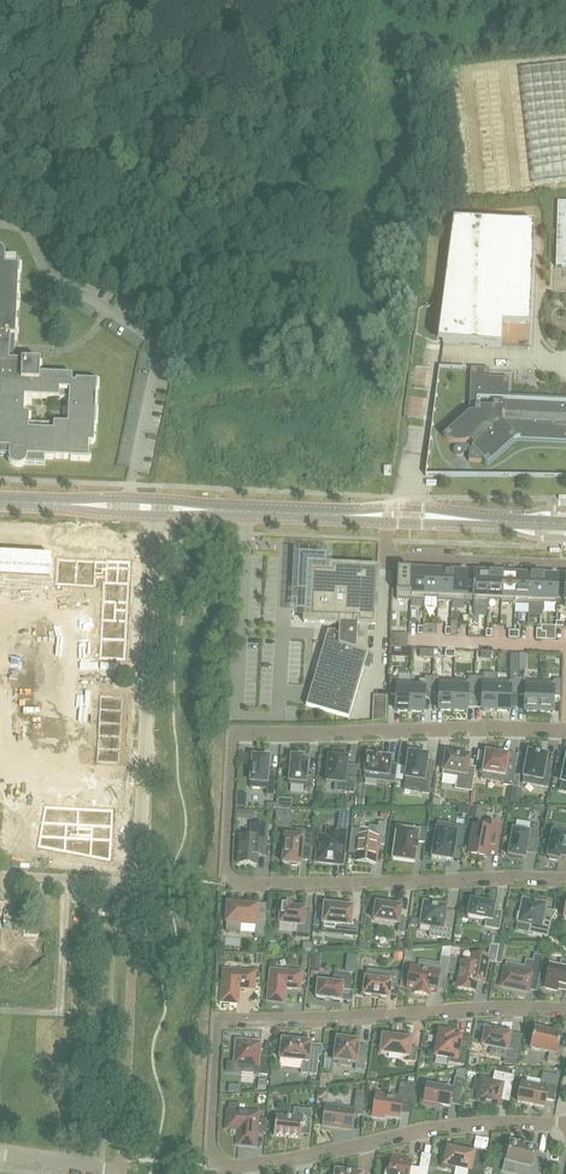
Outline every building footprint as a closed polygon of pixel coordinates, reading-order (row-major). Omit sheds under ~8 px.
[(447,306),(442,343),(502,347),(502,345),(503,326),(530,327),(534,230),(534,224),(458,220),(447,306)] [(10,449),(9,457),(9,459),(10,461),(11,462),(12,464),(13,465),(14,466),(16,466),(17,467),(19,467),(21,467),(22,466),(24,465),(25,464),(26,464),(26,463),(27,462),(28,460),(28,459),(28,457),(88,460),(89,444),(94,444),(97,382),(76,381),(76,384),(73,384),(73,376),(40,375),(41,362),(15,361),(15,346),(19,266),(5,265),(6,256),(6,255),(5,253),(4,251),(3,250),(2,249),(1,248),(0,248),(0,448),(10,449)] [(565,442),(565,398),(508,396),(509,379),(489,378),(489,369),(471,368),(469,409),(475,409),(475,413),(469,413),(443,437),(445,439),(446,441),(449,442),(451,443),(453,444),(455,444),(458,445),(459,445),(459,446),(458,446),(458,447),(457,447),(456,447),(455,448),(455,449),(454,450),(454,451),(454,452),(454,453),(455,454),(455,455),(456,455),(457,456),(458,456),(459,457),(460,456),(461,456),(462,456),(463,455),(463,454),(464,454),(464,453),(464,452),(469,452),(468,462),(483,462),(487,467),(513,443),(514,442),(515,441),(516,441),(517,440),(519,440),(520,440),(565,442)] [(9,576),(10,577),(11,554),(10,554),(0,554),(0,576),(9,576)] [(9,576),(9,579),(24,580),(24,577),(23,577),(24,555),(23,555),(11,554),(10,577),(9,576)] [(24,555),(23,577),(24,577),(37,578),(38,556),(37,556),(24,555)] [(38,556),(37,578),(51,579),(52,557),(49,556),(38,556)] [(306,595),(305,600),(304,623),(340,625),(339,633),(327,632),(306,705),(349,717),(368,654),(367,654),(368,627),(375,627),(378,569),(326,567),(326,558),(299,556),(297,594),(306,595)] [(57,558),(56,583),(62,584),(61,587),(99,589),(96,651),(100,652),(99,658),(125,659),(125,652),(126,644),(126,633),(127,625),(127,614),(128,606),(128,595),(129,587),(130,567),(125,567),(125,560),(106,559),(106,560),(96,560),(96,559),(83,558),(83,559),(78,559),(78,558),(65,557),(65,558),(57,558)] [(396,599),(410,600),(412,570),(397,570),(396,599)] [(425,571),(412,570),(410,600),(425,601),(425,598),(424,598),(425,571)] [(439,571),(425,571),(424,598),(425,598),(437,598),(438,598),(439,571)] [(451,602),(453,572),(439,571),(438,598),(437,598),(437,601),(451,602)] [(453,572),(451,602),(466,602),(467,572),(453,572)] [(473,602),(473,609),(488,609),(488,600),(489,573),(475,573),(474,592),(473,602)] [(488,600),(501,601),(503,574),(489,573),(488,600)] [(516,574),(503,574),(501,601),(501,604),(515,604),(516,574)] [(530,575),(516,574),(515,604),(529,605),(530,575)] [(543,603),(544,576),(530,575),(529,605),(543,606),(543,603)] [(558,576),(544,576),(543,603),(557,603),(558,576)] [(466,592),(466,602),(473,602),(474,592),(466,592)] [(412,658),(413,649),(408,648),(405,648),(405,657),(412,658)] [(434,650),(420,649),(419,657),(433,658),(434,650)] [(476,677),(475,694),(482,694),(482,710),(496,711),(497,681),(497,674),(483,674),(483,678),(476,677)] [(419,685),(411,684),(410,712),(424,712),(425,693),(432,694),(433,677),(425,677),(425,680),(419,679),(419,685)] [(439,710),(453,711),(454,681),(440,680),(440,677),(433,677),(432,694),(439,694),(439,710)] [(467,694),(475,694),(476,677),(468,677),(468,681),(454,681),(453,711),(467,711),(467,694)] [(396,711),(410,712),(411,684),(412,681),(397,681),(397,678),(390,678),(389,695),(396,695),(396,711)] [(510,695),(518,695),(519,678),(511,678),(511,681),(497,681),(496,711),(510,711),(510,695)] [(527,679),(519,678),(518,695),(525,695),(525,711),(539,712),(540,682),(527,681),(527,679)] [(554,682),(540,682),(539,712),(553,713),(553,696),(561,697),(561,680),(554,680),(554,682)] [(101,695),(100,709),(122,710),(123,696),(101,695)] [(100,709),(99,722),(121,723),(122,710),(100,709)] [(99,722),(99,735),(120,736),(121,723),(99,722)] [(99,735),(98,748),(120,749),(120,736),(99,735)] [(98,748),(97,761),(119,762),(120,749),(98,748)] [(480,772),(482,773),(492,774),(492,778),(504,780),(503,784),(503,785),(512,786),(516,765),(507,764),(509,755),(500,754),(486,751),(484,764),(481,764),(480,772)] [(544,770),(547,759),(547,755),(528,752),(528,754),(525,754),(523,764),(526,764),(522,783),(548,788),(551,772),(544,770)] [(425,773),(427,762),(428,755),(409,753),(404,784),(405,784),(423,787),(422,793),(430,794),(433,774),(425,773)] [(457,778),(457,781),(473,783),(476,768),(468,766),(470,757),(461,755),(455,754),(446,753),(445,761),(442,760),(441,769),(443,769),(442,775),(457,778)] [(274,796),(275,777),(268,776),(268,770),(269,757),(266,757),(266,755),(256,754),(256,756),(253,756),(250,788),(267,789),(266,795),(274,796)] [(293,757),(292,756),(289,784),(306,786),(305,789),(313,790),(314,776),(307,775),(308,760),(303,760),(303,757),(301,757),(302,755),(293,754),(293,757)] [(378,775),(378,781),(395,783),(397,765),(390,764),(391,758),(367,755),(365,773),(378,775)] [(344,784),(343,793),(355,794),(357,777),(346,776),(347,765),(348,758),(329,756),(326,782),(335,783),(344,784)] [(356,798),(355,808),(363,809),(364,799),(356,798)] [(468,815),(470,805),(469,805),(460,806),(458,814),(468,815)] [(38,844),(38,846),(39,846),(52,849),(65,851),(79,854),(96,857),(110,860),(110,858),(111,844),(112,825),(113,811),(113,809),(45,806),(45,808),(42,821),(41,831),(38,844)] [(351,830),(349,854),(356,855),(356,862),(375,864),(377,844),(385,845),(387,823),(379,822),(378,827),(377,837),(368,836),(359,835),(359,831),(351,830)] [(497,853),(502,825),(485,822),(484,829),(474,827),(473,829),(471,828),(469,838),(472,838),(469,856),(487,859),(488,852),(497,853)] [(525,858),(528,839),(536,840),(538,826),(531,824),(529,833),(513,830),(508,855),(525,858)] [(264,856),(265,849),(267,826),(252,825),(251,837),(241,836),(240,845),(238,847),(238,852),(240,854),(239,863),(256,864),(257,855),(264,856)] [(452,860),(452,859),(454,847),(463,848),(466,827),(452,825),(451,831),(437,829),(437,828),(436,828),(436,829),(434,843),(431,843),(429,853),(432,854),(432,857),(432,858),(432,857),(452,860),(452,861),(452,860)] [(397,832),(393,859),(415,863),(416,851),(417,851),(418,844),(417,844),(418,842),(425,843),(427,829),(419,827),(418,832),(416,832),(417,830),(406,829),(397,827),(397,832)] [(296,866),(298,864),(301,865),(302,847),(311,848),(312,831),(295,829),(295,836),(285,835),(284,845),(283,846),(282,851),(283,852),(282,863),(290,864),(292,866),(296,866)] [(320,862),(335,863),(342,864),(345,832),(328,830),(327,835),(320,834),(318,836),(317,842),(319,844),(317,858),(320,862)] [(564,858),(565,858),(565,855),(565,835),(553,832),(547,857),(550,857),(549,860),(557,861),(558,859),(560,859),(560,857),(564,858)] [(548,937),(551,923),(543,921),(546,904),(523,899),(520,913),(518,912),(516,920),(518,921),(518,922),(530,925),(528,933),(548,937)] [(496,904),(480,901),(471,900),(470,900),(471,900),(470,903),(468,903),(466,913),(468,913),(468,917),(486,920),(485,927),(499,930),(502,915),(494,913),(495,905),(496,904)] [(451,940),(454,924),(444,922),(447,905),(424,902),(420,924),(431,926),(429,937),(451,940)] [(401,907),(376,903),(376,905),(374,905),(372,914),(375,914),(374,920),(399,924),(398,932),(405,933),(407,919),(400,918),(401,907)] [(255,937),(265,938),(267,916),(258,915),(258,906),(228,904),(226,931),(240,933),(241,924),(256,925),(255,937)] [(345,926),(343,936),(358,937),(359,923),(352,922),(353,907),(342,906),(341,906),(336,906),(336,905),(336,906),(324,904),(323,915),(323,916),(323,920),(322,921),(323,921),(322,924),(345,926)] [(276,906),(275,918),(280,919),(280,924),(298,925),(303,926),(302,938),(309,939),(311,924),(304,924),(305,911),(305,909),(291,908),(292,906),(281,905),(281,907),(276,906)] [(399,938),(397,949),(405,950),(407,940),(399,938)] [(488,956),(488,961),(496,963),(496,962),(497,955),(499,945),(493,945),(490,945),(488,956)] [(442,948),(441,957),(443,957),(450,958),(452,948),(442,948)] [(474,991),(476,981),(484,982),(488,956),(475,954),(473,964),(462,962),(457,988),(474,991)] [(531,978),(539,980),(544,957),(534,955),(533,961),(526,960),(525,966),(520,966),(519,971),(505,968),(501,986),(528,991),(531,978)] [(411,968),(407,988),(415,989),(414,993),(428,995),(428,992),(436,993),(436,989),(438,977),(447,979),(448,974),(450,958),(443,957),(441,957),(440,965),(438,972),(419,969),(411,968)] [(562,961),(560,968),(550,966),(545,989),(557,992),(559,985),(565,987),(565,962),(562,961)] [(389,998),(389,996),(390,985),(398,987),(400,972),(392,971),(392,973),(367,969),(366,978),(363,995),(389,998)] [(224,970),(222,1001),(237,1003),(239,987),(254,988),(255,973),(224,970)] [(300,988),(301,973),(271,970),(268,1001),(284,1003),(285,987),(300,988)] [(318,981),(316,998),(341,1001),(343,990),(351,991),(353,977),(344,976),(334,974),(333,983),(318,981)] [(511,1034),(510,1034),(486,1029),(485,1031),(483,1031),(481,1040),(483,1040),(482,1046),(506,1051),(505,1057),(518,1060),(520,1046),(509,1043),(511,1034)] [(550,1032),(535,1029),(531,1049),(550,1053),(548,1062),(564,1066),(565,1056),(565,1052),(558,1050),(561,1035),(550,1032)] [(464,1065),(467,1050),(459,1048),(461,1039),(452,1037),(453,1034),(440,1032),(435,1056),(449,1059),(448,1062),(464,1065)] [(409,1057),(408,1061),(416,1062),(418,1048),(410,1047),(411,1039),(383,1036),(381,1053),(409,1057)] [(360,1041),(337,1038),(337,1039),(333,1039),(332,1048),(335,1048),(334,1061),(339,1061),(338,1064),(340,1065),(350,1067),(352,1065),(352,1063),(356,1064),(355,1070),(364,1071),(367,1047),(359,1046),(360,1041)] [(227,1062),(226,1072),(252,1074),(268,1075),(269,1057),(260,1056),(261,1046),(261,1042),(236,1040),(234,1062),(227,1062)] [(311,1043),(300,1042),(282,1040),(280,1059),(303,1062),(301,1074),(317,1075),(319,1056),(310,1055),(311,1043)] [(500,1106),(501,1100),(503,1089),(511,1090),(514,1076),(495,1072),(493,1081),(482,1079),(477,1101),(500,1106)] [(521,1085),(518,1102),(544,1107),(546,1100),(554,1101),(557,1087),(558,1087),(560,1076),(543,1073),(541,1080),(541,1083),(540,1089),(526,1086),(521,1085)] [(450,1107),(450,1104),(452,1096),(461,1098),(465,1079),(455,1077),(453,1090),(427,1086),(425,1093),(423,1093),(421,1104),(432,1106),(433,1104),(450,1107)] [(258,1079),(257,1089),(266,1090),(267,1080),(258,1079)] [(400,1117),(401,1113),(402,1103),(413,1104),(416,1085),(400,1082),(398,1097),(380,1094),(378,1104),(374,1103),(372,1116),(384,1118),(385,1115),(400,1117)] [(323,1125),(352,1129),(354,1115),(363,1116),(366,1097),(355,1096),(353,1110),(326,1106),(323,1125)] [(301,1138),(301,1135),(302,1124),(310,1125),(312,1111),(295,1109),(293,1118),(277,1116),(276,1116),(274,1135),(301,1138)] [(259,1113),(229,1110),(228,1110),(227,1129),(239,1130),(238,1145),(256,1146),(257,1133),(265,1134),(267,1120),(258,1119),(259,1113)] [(513,1173),(516,1173),(539,1173),(543,1156),(535,1154),(536,1149),(527,1147),(527,1146),(520,1144),(520,1145),(510,1143),(510,1146),(506,1145),(504,1157),(507,1158),(506,1162),(515,1164),(513,1173)] [(446,1156),(443,1156),(441,1168),(455,1171),(456,1168),(470,1171),(469,1173),(484,1173),(486,1165),(472,1163),(474,1154),(465,1152),(465,1151),(457,1150),(448,1148),(446,1156)] [(429,1168),(419,1166),(419,1169),(411,1167),(412,1161),(391,1158),(389,1169),(386,1168),(385,1173),(428,1173),(429,1168)]
